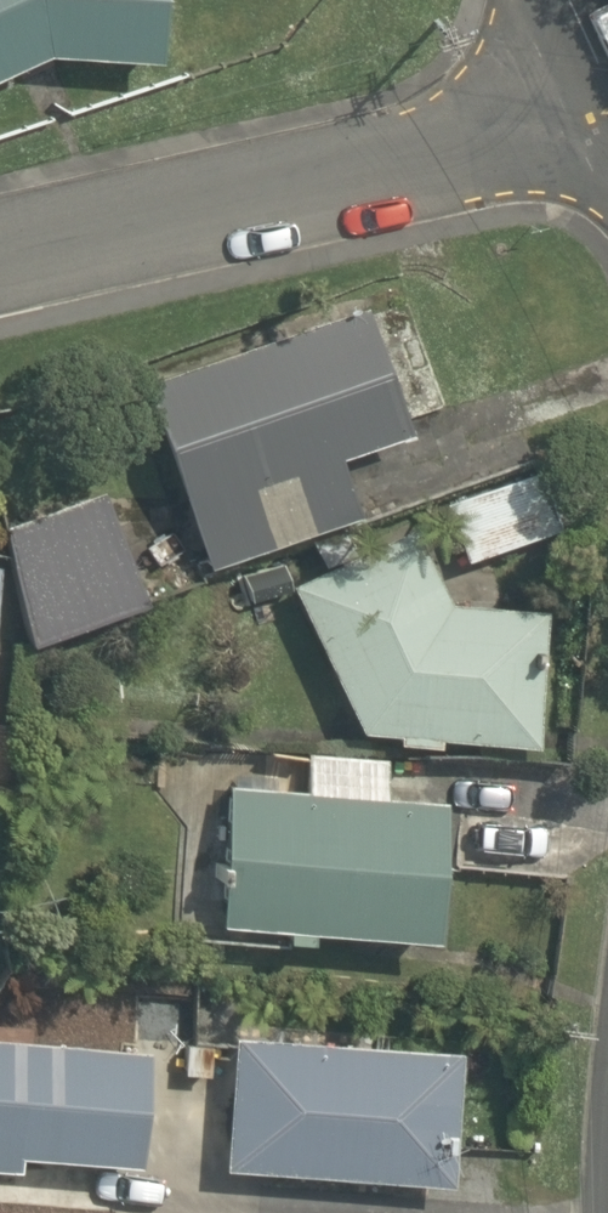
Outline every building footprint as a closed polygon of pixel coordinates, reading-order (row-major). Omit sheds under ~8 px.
[(168,0),(0,0),(0,85),(40,66),(165,72),(168,0)] [(417,451),(367,308),(136,388),(200,573),(357,519),(342,477),(417,451)] [(530,469),(435,505),(460,569),(555,533),(530,469)] [(0,529),(0,533),(33,649),(150,616),(116,496),(0,529)] [(401,516),(277,580),(368,744),(543,755),(552,605),(445,599),(401,516)] [(298,800),(219,796),(213,929),(443,940),(449,807),(388,804),(390,760),(300,756),(298,800)] [(459,786),(456,869),(607,876),(607,843),(607,793),(459,786)] [(456,1044),(217,1033),(210,1181),(449,1192),(456,1044)] [(138,1174),(145,1054),(0,1046),(0,1183),(19,1184),(20,1167),(138,1174)]
